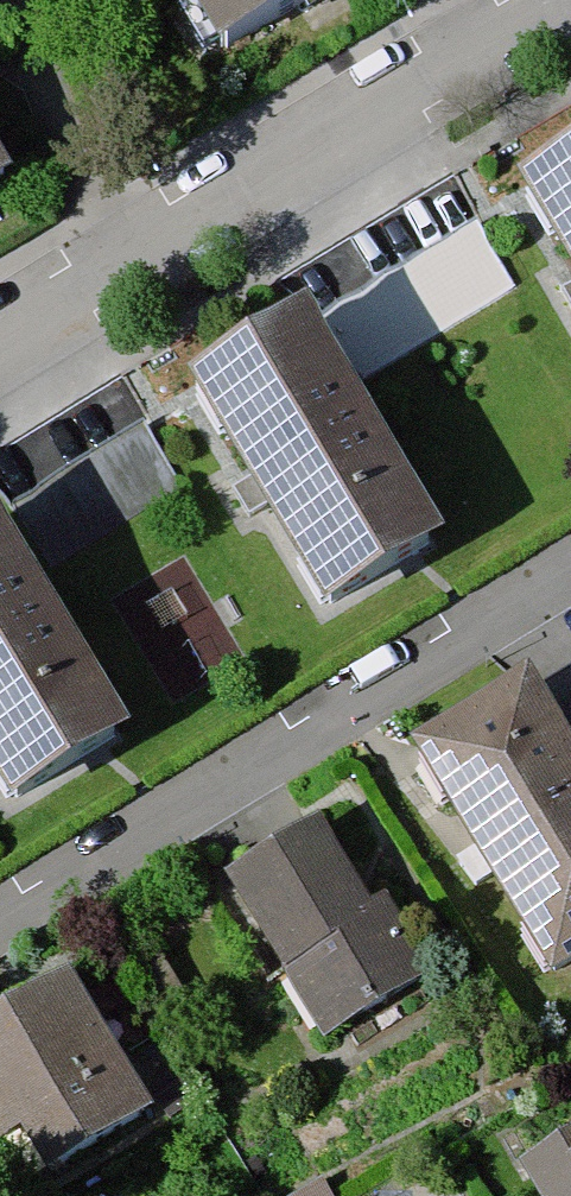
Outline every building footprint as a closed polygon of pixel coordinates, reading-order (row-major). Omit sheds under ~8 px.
[(227,31),(274,0),(206,0),(227,31)] [(23,162),(0,127),(0,178),(23,162)] [(527,154),(570,234),(570,129),(527,154)] [(326,284),(194,358),(327,593),(459,519),(326,284)] [(19,495),(51,555),(182,483),(149,424),(19,495)] [(0,479),(0,775),(6,784),(139,704),(2,478),(0,479)] [(425,732),(553,965),(570,955),(570,700),(551,664),(425,732)] [(331,814),(226,880),(328,1040),(432,974),(331,814)] [(0,1003),(0,1128),(19,1167),(164,1096),(94,956),(0,1003)] [(510,1150),(539,1195),(570,1195),(570,1111),(510,1150)]
